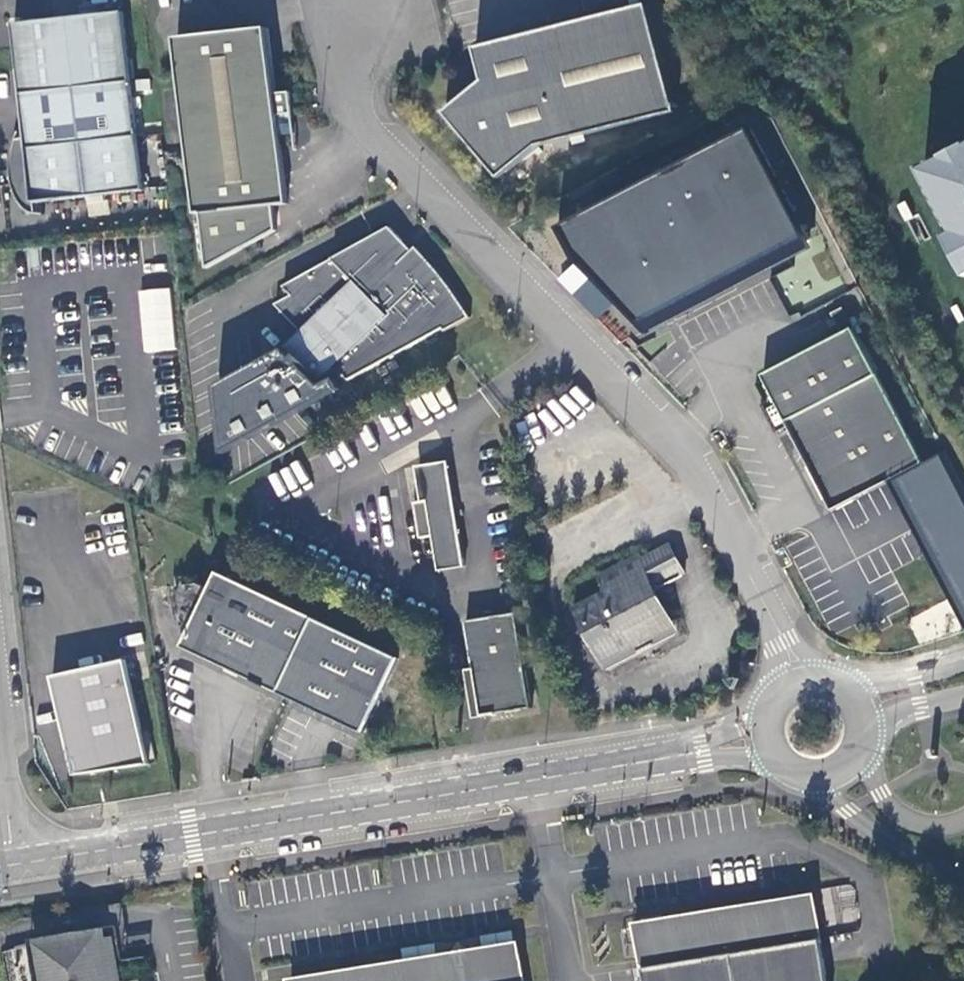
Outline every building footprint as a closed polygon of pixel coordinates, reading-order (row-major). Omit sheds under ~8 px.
[(539,147),(675,113),(648,5),(476,49),(485,82),(475,90),(446,114),(500,179),(539,147)] [(125,14),(16,24),(25,140),(14,141),(11,171),(13,186),(19,200),(27,212),(34,217),(34,203),(142,190),(125,14)] [(270,32),(178,42),(198,218),(203,218),(208,271),(278,235),(275,210),(290,208),(282,140),(296,138),(292,95),(278,96),(270,32)] [(750,135),(558,214),(579,264),(567,269),(597,341),(801,257),(750,135)] [(924,170),(928,179),(963,161),(963,149),(924,170)] [(928,179),(957,234),(963,247),(963,161),(928,179)] [(391,230),(285,289),(293,299),(277,307),(304,335),(287,353),(320,386),(338,371),(351,383),(442,332),(447,334),(472,319),(456,294),(437,271),(417,249),(411,253),(391,230)] [(957,234),(951,238),(963,262),(963,247),(957,234)] [(144,353),(176,349),(168,286),(137,290),(144,353)] [(927,463),(845,308),(835,314),(845,335),(766,377),(838,512),(927,463)] [(299,413),(277,419),(283,441),(306,434),(299,413)] [(416,469),(421,503),(431,502),(436,537),(431,537),(435,572),(465,568),(451,462),(416,469)] [(436,537),(431,502),(421,503),(415,504),(420,539),(431,537),(436,537)] [(961,518),(829,572),(876,636),(963,606),(963,523),(961,518)] [(635,556),(597,576),(605,592),(575,609),(605,662),(666,628),(648,592),(684,574),(669,545),(648,556),(648,570),(644,572),(635,556)] [(397,660),(219,574),(212,590),(188,642),(184,650),(362,736),(397,660)] [(182,628),(188,642),(212,590),(200,585),(173,591),(182,628)] [(532,708),(516,615),(465,624),(481,717),(532,708)] [(148,758),(126,658),(53,675),(70,749),(84,746),(89,770),(148,758)] [(75,773),(89,770),(84,746),(70,749),(75,773)] [(852,885),(821,889),(825,919),(856,914),(852,885)] [(815,907),(776,913),(761,905),(751,917),(700,924),(687,917),(679,928),(638,936),(646,980),(827,980),(815,907)] [(113,938),(101,940),(100,935),(55,941),(35,945),(41,980),(121,980),(113,938)] [(401,948),(402,956),(434,953),(433,945),(401,948)] [(519,956),(488,961),(473,952),(463,963),(450,954),(437,970),(375,979),(359,971),(349,980),(522,980),(519,956)]
